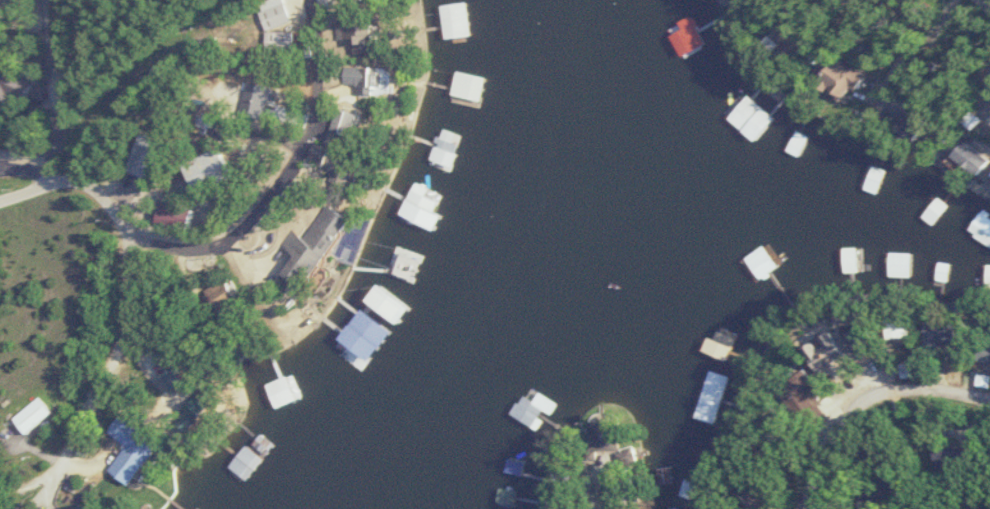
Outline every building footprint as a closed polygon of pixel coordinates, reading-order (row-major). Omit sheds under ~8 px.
[(306,20),(302,0),(280,0),(285,25),(306,20)] [(470,1),(443,4),(448,39),(474,36),(470,1)] [(819,43),(798,18),(780,33),(801,58),(819,43)] [(368,52),(395,51),(393,19),(349,22),(349,38),(367,37),(368,52)] [(309,50),(309,30),(288,30),(288,50),(309,50)] [(873,71),(840,60),(831,87),(863,98),(873,71)] [(357,83),(370,83),(370,94),(389,94),(389,65),(357,65),(357,83)] [(0,73),(0,97),(18,110),(35,87),(5,66),(0,73)] [(488,77),(460,71),(454,99),(482,105),(488,77)] [(780,118),(753,94),(732,118),(759,142),(780,118)] [(343,129),(364,136),(371,113),(351,106),(343,129)] [(143,164),(160,172),(175,142),(157,133),(143,164)] [(989,175),(989,156),(968,141),(958,156),(988,177),(989,175)] [(370,159),(329,142),(321,160),(347,171),(343,182),(358,188),(370,159)] [(247,179),(233,145),(198,159),(211,193),(247,179)] [(439,230),(447,216),(437,211),(444,196),(419,183),(404,212),(439,230)] [(315,236),(300,228),(291,243),(308,254),(293,277),(314,290),(360,216),(336,202),(315,236)] [(203,221),(203,204),(174,204),(174,221),(203,221)] [(751,256),(764,278),(784,267),(771,244),(751,256)] [(848,271),(859,271),(859,248),(848,248),(848,271)] [(913,252),(890,252),(890,277),(913,277),(913,252)] [(213,289),(229,311),(247,298),(232,276),(213,289)] [(931,349),(962,348),(961,323),(930,325),(931,349)] [(868,336),(858,337),(859,348),(870,347),(868,336)] [(824,355),(838,373),(859,357),(845,339),(824,355)] [(266,383),(274,409),(298,402),(291,376),(266,383)] [(831,397),(815,380),(799,394),(815,411),(831,397)] [(562,404),(549,395),(548,397),(534,388),(517,413),(538,428),(549,412),(554,415),(562,404)] [(34,434),(61,413),(47,396),(21,416),(34,434)] [(132,446),(115,470),(138,485),(166,443),(124,414),(111,432),(132,446)] [(958,449),(939,449),(939,464),(958,464),(958,449)]
